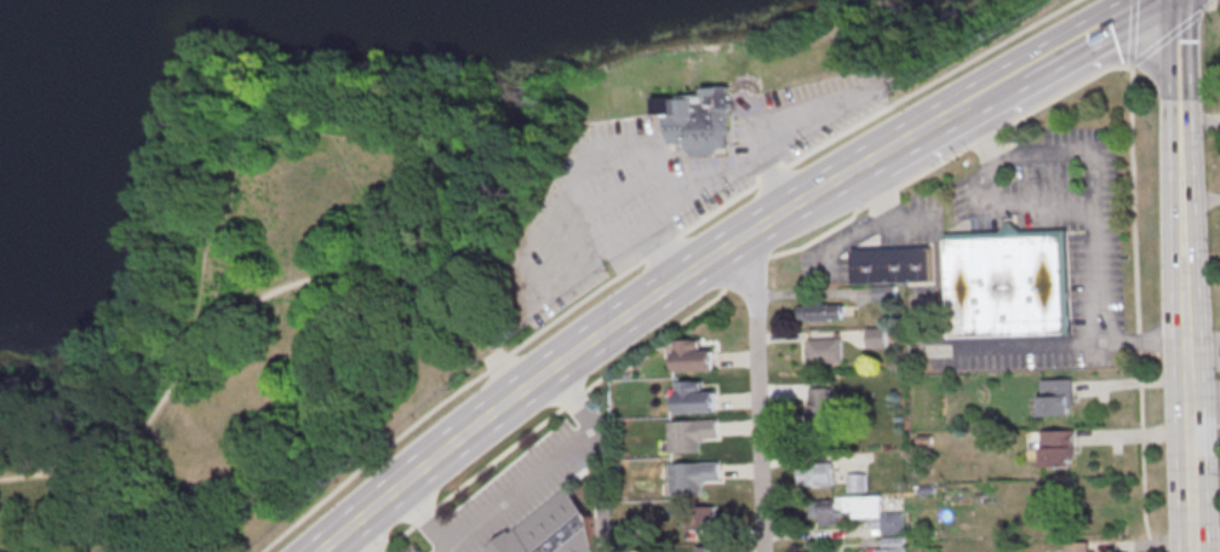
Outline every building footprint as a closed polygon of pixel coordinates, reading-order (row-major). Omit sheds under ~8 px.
[(671,143),(664,113),(674,113),(672,98),(680,97),(680,96),(703,94),(703,86),(729,85),(732,133),(727,134),(728,145),(717,145),(718,153),(692,154),(692,148),(687,148),(687,142),(671,143)] [(947,241),(1066,237),(1069,337),(951,340),(947,241)] [(854,253),(933,249),(934,283),(855,286),(854,253)] [(890,289),(875,289),(875,298),(890,298),(890,289)] [(846,303),(801,303),(801,321),(846,321),(846,303)] [(887,328),(868,328),(868,347),(887,347),(887,328)] [(809,341),(844,340),(844,364),(809,366),(809,353),(811,352),(809,341)] [(677,344),(703,343),(704,352),(717,352),(718,374),(678,375),(677,344)] [(1042,381),(1073,381),(1075,408),(1071,408),(1072,418),(1042,419),(1041,399),(1043,399),(1042,381)] [(678,385),(697,384),(698,396),(718,395),(720,415),(680,416),(678,385)] [(813,391),(832,390),(834,437),(812,437),(811,408),(813,408),(813,391)] [(670,424),(720,421),(721,441),(705,441),(705,444),(703,444),(703,454),(672,455),(670,424)] [(1044,433),(1076,432),(1077,459),(1073,459),(1075,470),(1044,470),(1043,450),(1044,450),(1044,433)] [(671,466),(721,464),(721,483),(706,483),(706,487),(703,488),(704,496),(672,498),(671,466)] [(806,465),(835,464),(836,489),(807,490),(807,487),(801,487),(801,470),(806,468),(806,465)] [(849,476),(867,476),(869,494),(850,495),(849,476)] [(592,519),(597,551),(487,551),(510,533),(512,535),(568,489),(592,519)] [(838,499),(883,498),(884,514),(905,514),(906,535),(884,536),(883,519),(855,521),(855,518),(841,518),(841,527),(823,527),(821,519),(813,519),(812,504),(838,502),(838,499)] [(689,530),(719,530),(719,506),(689,506),(689,530)] [(905,540),(884,540),(886,551),(877,551),(905,551),(905,540)] [(1095,542),(1065,542),(1065,551),(1095,551),(1095,542)]
